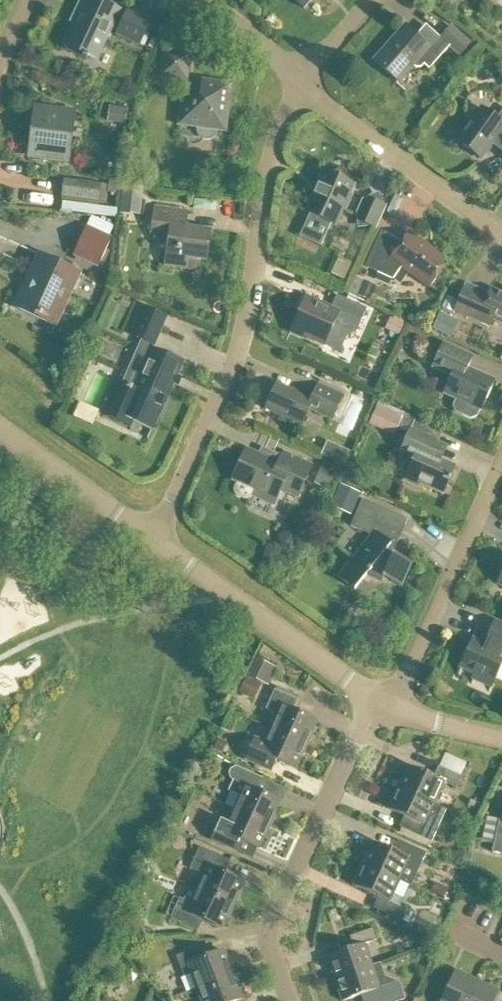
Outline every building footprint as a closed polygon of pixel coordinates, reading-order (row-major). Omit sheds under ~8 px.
[(150,22),(128,11),(126,14),(96,0),(85,0),(63,46),(83,56),(81,59),(86,61),(88,58),(95,62),(112,28),(119,31),(117,35),(139,45),(150,22)] [(304,10),(312,0),(293,0),(304,10)] [(451,28),(431,50),(406,27),(375,62),(398,83),(412,67),(415,69),(421,69),(424,66),(429,71),(449,48),(460,57),(470,45),(451,28)] [(159,81),(189,84),(192,54),(162,51),(159,81)] [(230,86),(201,82),(199,98),(183,96),(179,125),(198,128),(198,132),(199,137),(203,140),(208,140),(213,139),(216,135),(216,130),(224,131),(230,86)] [(110,107),(107,123),(125,126),(128,110),(110,107)] [(67,163),(74,113),(36,108),(30,158),(67,163)] [(497,120),(481,109),(457,142),(481,160),(491,145),(501,152),(501,113),(497,120)] [(310,215),(301,236),(321,245),(331,224),(332,224),(339,209),(346,212),(352,196),(349,195),(353,186),(348,183),(349,180),(340,168),(333,174),(332,176),(324,173),(306,213),(310,215)] [(63,179),(61,197),(99,202),(101,184),(63,179)] [(109,180),(107,194),(117,195),(119,181),(109,180)] [(123,186),(121,204),(142,207),(144,188),(123,186)] [(375,231),(386,209),(374,203),(373,205),(362,200),(355,213),(358,229),(367,228),(375,231)] [(188,212),(154,208),(150,234),(168,236),(163,266),(196,271),(197,261),(207,262),(211,232),(186,228),(188,212)] [(86,226),(73,257),(99,268),(113,238),(109,236),(113,227),(92,218),(88,227),(86,226)] [(408,234),(392,258),(378,252),(370,269),(383,274),(390,277),(396,275),(401,268),(402,268),(427,286),(440,268),(438,260),(421,248),(424,245),(408,234)] [(39,255),(27,281),(26,282),(27,284),(28,284),(30,286),(19,310),(55,327),(80,274),(39,255)] [(355,277),(348,295),(356,299),(358,296),(370,301),(376,286),(355,277)] [(489,326),(492,320),(501,324),(501,295),(491,290),(486,299),(464,289),(454,311),(489,326)] [(367,309),(337,296),(331,309),(306,297),(289,333),(306,341),(307,338),(324,346),(334,324),(355,334),(367,309)] [(141,306),(128,337),(153,348),(166,317),(141,306)] [(439,313),(431,330),(450,339),(458,322),(439,313)] [(387,333),(401,339),(407,324),(394,318),(387,333)] [(413,327),(409,335),(423,342),(427,333),(413,327)] [(451,378),(444,394),(457,400),(454,407),(456,412),(470,419),(476,417),(479,409),(481,410),(494,382),(467,369),(472,358),(443,345),(438,357),(432,370),(451,378)] [(183,363),(152,350),(134,389),(128,386),(127,388),(120,384),(105,417),(129,427),(132,421),(153,430),(173,385),(177,387),(181,378),(177,376),(183,363)] [(277,384),(265,409),(302,426),(309,410),(332,420),(343,396),(318,385),(311,399),(277,384)] [(377,407),(369,425),(395,437),(403,418),(377,407)] [(448,448),(438,444),(410,431),(400,453),(414,459),(404,481),(418,488),(419,484),(443,495),(455,467),(442,461),(448,448)] [(326,454),(348,463),(353,451),(332,442),(326,454)] [(311,465),(284,453),(277,466),(266,461),(267,461),(251,453),(234,490),(235,494),(237,496),(244,499),(247,499),(250,497),(251,495),(273,505),(280,489),(297,497),(311,465)] [(322,464),(312,485),(327,491),(337,471),(322,464)] [(341,485),(331,507),(351,516),(360,494),(341,485)] [(370,538),(348,565),(338,578),(354,591),(366,576),(381,582),(382,579),(401,587),(411,564),(392,556),(407,520),(362,500),(350,527),(365,534),(370,538)] [(497,624),(488,646),(473,639),(460,668),(474,675),(472,679),(491,687),(501,662),(501,626),(497,624)] [(256,659),(248,677),(249,677),(261,682),(260,683),(268,687),(270,684),(276,668),(258,660),(256,659)] [(240,691),(239,693),(241,694),(250,698),(251,697),(257,683),(251,680),(246,678),(240,691)] [(272,731),(305,746),(315,722),(292,711),(297,701),(275,691),(266,711),(279,717),(272,731)] [(305,746),(272,731),(266,745),(257,741),(248,761),(271,771),(276,761),(294,769),(305,746)] [(218,739),(213,751),(215,751),(222,755),(227,743),(220,740),(218,739)] [(206,753),(201,763),(208,766),(218,771),(223,760),(213,756),(206,753)] [(398,788),(434,805),(444,784),(456,789),(461,778),(438,767),(433,778),(408,766),(398,788)] [(241,798),(235,811),(268,826),(279,802),(256,792),(261,779),(236,767),(231,769),(228,775),(230,780),(233,782),(228,792),(241,798)] [(434,805),(398,788),(388,810),(413,821),(408,832),(431,843),(436,832),(446,810),(434,805)] [(257,849),(268,826),(235,811),(229,825),(221,821),(212,841),(234,851),(239,841),(257,849)] [(499,820),(493,845),(492,853),(501,855),(501,821),(499,820)] [(363,864),(399,881),(411,887),(426,854),(403,843),(398,854),(373,843),(363,864)] [(205,877),(199,891),(231,905),(242,882),(224,874),(230,862),(199,848),(190,869),(205,877)] [(464,854),(462,862),(470,863),(472,855),(464,854)] [(389,902),(399,881),(363,864),(353,886),(378,898),(373,908),(402,922),(406,910),(389,902)] [(431,892),(444,899),(448,890),(435,883),(431,892)] [(231,905),(199,891),(192,905),(181,900),(177,909),(175,908),(171,919),(198,931),(202,921),(220,929),(231,905)] [(128,932),(132,932),(143,931),(142,920),(137,920),(127,921),(128,932)] [(334,980),(372,967),(365,945),(377,940),(373,929),(349,937),(353,948),(327,957),(334,980)] [(198,988),(232,976),(222,951),(204,959),(199,948),(176,957),(184,977),(192,974),(198,988)] [(372,967),(334,980),(342,1000),(346,1000),(368,993),(371,1000),(383,1000),(402,995),(398,983),(396,984),(395,981),(385,977),(381,964),(372,967)] [(477,981),(455,971),(441,1000),(468,1000),(477,981)] [(198,988),(203,1000),(238,1000),(241,1000),(232,976),(198,988)] [(468,1000),(495,1000),(499,991),(477,981),(468,1000)]
